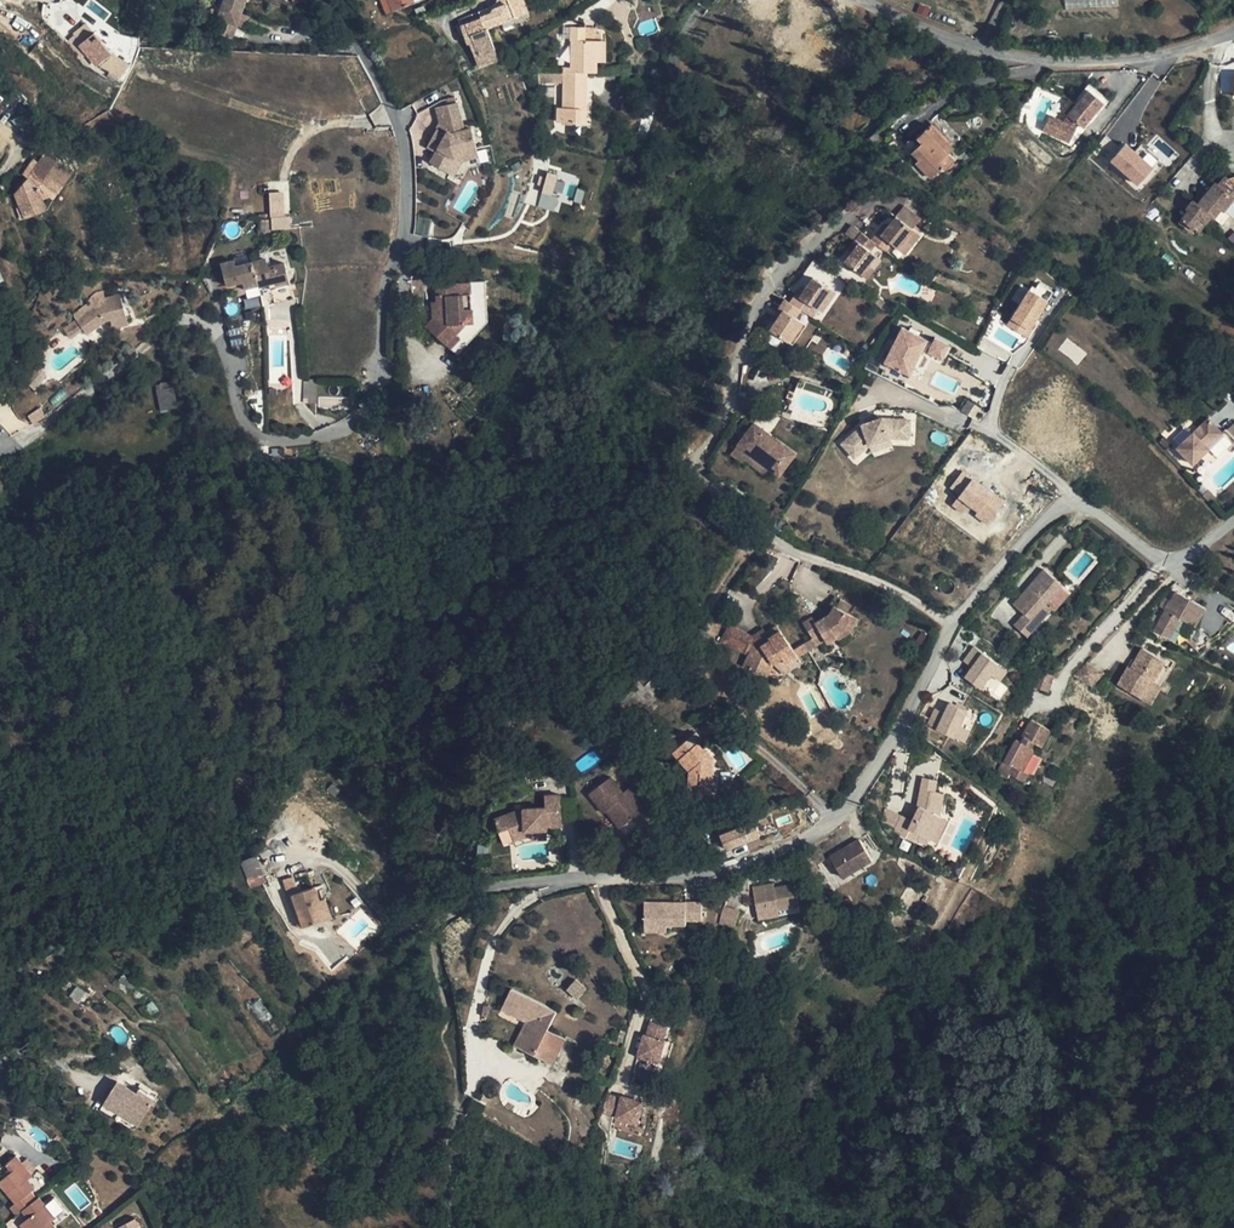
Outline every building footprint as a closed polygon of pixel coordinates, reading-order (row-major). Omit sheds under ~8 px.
[(220,14),(219,18),(222,18),(216,33),(231,39),(236,25),(241,12),(246,0),(225,0),(220,14)] [(220,14),(225,0),(220,0),(216,12),(220,14)] [(388,0),(381,0),(387,14),(393,12),(388,0)] [(408,6),(415,2),(415,0),(388,0),(393,12),(408,6)] [(500,0),(498,3),(494,5),(491,7),(460,19),(467,37),(473,35),(482,55),(498,48),(489,27),(526,12),(521,0),(500,0)] [(526,12),(529,10),(525,0),(521,0),(526,12)] [(1027,13),(1031,0),(1023,0),(1020,11),(1027,13)] [(1027,13),(1027,15),(1037,18),(1042,2),(1037,0),(1031,0),(1027,13)] [(241,12),(236,25),(245,29),(250,16),(241,12)] [(572,40),(571,72),(587,72),(597,72),(597,61),(598,40),(584,40),(584,32),(585,27),(572,27),(572,40)] [(783,29),(779,41),(785,43),(789,31),(783,29)] [(598,40),(602,40),(602,32),(584,32),(584,40),(598,40)] [(90,34),(77,55),(109,74),(123,52),(115,50),(90,34)] [(598,40),(597,61),(606,61),(606,40),(602,40),(598,40)] [(587,72),(571,72),(564,72),(541,71),(541,84),(564,83),(563,108),(558,108),(557,123),(581,123),(581,109),(587,109),(587,72)] [(1104,102),(1088,90),(1078,104),(1068,116),(1063,122),(1049,116),(1044,124),(1051,128),(1049,132),(1067,141),(1069,137),(1071,139),(1076,129),(1079,124),(1083,128),(1104,102)] [(1061,110),(1068,116),(1078,104),(1071,98),(1061,110)] [(459,101),(439,106),(442,121),(430,145),(439,150),(433,161),(448,171),(459,153),(478,148),(474,128),(466,130),(459,101)] [(756,113),(761,120),(768,115),(763,108),(756,113)] [(23,121),(34,136),(47,125),(35,111),(23,121)] [(917,163),(931,178),(944,166),(946,169),(955,161),(948,155),(954,150),(931,125),(917,138),(922,143),(912,152),(920,160),(917,163)] [(1080,130),(1076,129),(1071,139),(1075,140),(1080,130)] [(1124,144),(1109,163),(1138,187),(1154,168),(1124,144)] [(480,155),(478,148),(459,153),(448,171),(454,175),(464,159),(480,155)] [(48,195),(70,166),(47,151),(29,177),(16,193),(26,218),(48,210),(40,189),(48,195)] [(70,166),(48,195),(53,198),(74,170),(70,166)] [(545,172),(538,208),(556,211),(559,198),(552,197),(556,174),(545,172)] [(1195,201),(1188,209),(1190,211),(1180,223),(1192,233),(1195,230),(1202,221),(1207,224),(1214,216),(1216,218),(1223,210),(1225,212),(1233,201),(1233,183),(1226,177),(1219,184),(1217,183),(1208,194),(1198,204),(1195,201)] [(561,197),(563,183),(555,182),(553,196),(561,197)] [(1198,204),(1208,194),(1204,191),(1195,201),(1198,204)] [(1231,216),(1233,213),(1233,201),(1225,212),(1231,216)] [(896,216),(913,230),(922,218),(905,205),(896,216)] [(1223,210),(1216,218),(1224,225),(1231,216),(1225,212),(1223,210)] [(283,216),(272,216),(273,229),(284,228),(283,216)] [(898,249),(904,241),(913,230),(896,216),(888,226),(881,235),(877,232),(871,240),(876,244),(886,252),(892,244),(898,249)] [(261,232),(271,231),(269,217),(260,218),(261,232)] [(1202,221),(1195,230),(1200,234),(1207,224),(1202,221)] [(881,235),(888,226),(885,223),(877,232),(881,235)] [(913,230),(904,241),(909,245),(919,234),(913,230)] [(862,275),(870,264),(876,256),(870,251),(876,244),(871,240),(862,232),(856,240),(860,243),(852,252),(845,262),(862,275)] [(860,243),(856,240),(849,249),(852,252),(860,243)] [(235,260),(221,264),(228,291),(259,283),(260,285),(274,282),(276,286),(290,282),(285,263),(268,267),(266,258),(236,267),(235,260)] [(831,289),(837,293),(844,281),(817,261),(806,271),(813,277),(831,289)] [(870,264),(862,275),(867,279),(876,268),(870,264)] [(813,277),(806,288),(800,297),(795,294),(790,302),(801,309),(812,317),(818,309),(823,301),(831,289),(813,277)] [(427,327),(458,355),(488,322),(486,281),(438,284),(439,303),(434,304),(435,318),(427,327)] [(800,297),(806,288),(802,285),(795,294),(800,297)] [(837,293),(831,289),(823,301),(828,305),(837,293)] [(1023,290),(1009,329),(1032,337),(1046,298),(1023,290)] [(125,315),(120,295),(104,299),(106,304),(94,308),(63,330),(69,338),(82,329),(86,334),(105,321),(110,319),(125,315)] [(244,299),(245,308),(260,307),(259,298),(244,299)] [(770,330),(788,342),(802,322),(795,318),(801,309),(790,302),(785,299),(780,307),(784,310),(777,320),(770,330)] [(784,310),(780,307),(773,317),(777,320),(784,310)] [(128,324),(125,315),(110,319),(112,328),(128,324)] [(802,322),(788,342),(793,345),(806,325),(802,322)] [(882,363),(909,377),(928,340),(901,327),(882,363)] [(927,356),(945,360),(949,344),(931,340),(927,356)] [(317,379),(307,379),(304,379),(303,403),(316,403),(317,379)] [(169,381),(153,385),(161,412),(177,407),(169,381)] [(319,383),(317,406),(349,408),(350,386),(319,383)] [(962,411),(975,420),(981,408),(968,400),(962,411)] [(1217,431),(1203,416),(1172,447),(1188,463),(1198,454),(1196,452),(1203,445),(1217,431)] [(864,426),(843,444),(856,458),(870,445),(890,438),(910,439),(911,420),(884,419),(884,418),(878,420),(870,423),(864,425),(864,426)] [(752,455),(771,470),(779,476),(796,454),(754,423),(737,445),(731,454),(745,464),(746,462),(752,455)] [(890,438),(870,445),(873,452),(893,445),(890,438)] [(1205,448),(1203,445),(1196,452),(1198,454),(1205,448)] [(752,455),(746,462),(766,477),(771,470),(752,455)] [(962,470),(949,488),(959,496),(953,503),(986,527),(1005,502),(962,470)] [(1197,478),(1192,484),(1205,497),(1211,492),(1197,478)] [(771,515),(778,519),(783,510),(777,505),(771,515)] [(1062,585),(1045,569),(1014,604),(1025,614),(1014,625),(1028,636),(1051,609),(1046,604),(1062,585)] [(1155,630),(1170,639),(1182,618),(1196,626),(1206,608),(1177,592),(1172,600),(1171,600),(1165,609),(1166,610),(1155,630)] [(813,638),(818,646),(826,641),(828,643),(837,637),(836,635),(845,630),(850,633),(858,619),(846,612),(851,604),(841,599),(838,604),(833,601),(829,610),(832,611),(830,613),(815,623),(812,618),(803,623),(813,638)] [(1182,618),(1170,639),(1180,644),(1189,638),(1196,626),(1182,618)] [(735,648),(744,632),(729,625),(720,642),(735,648)] [(767,676),(773,663),(782,657),(786,662),(797,655),(794,650),(777,626),(766,633),(770,640),(761,646),(757,649),(753,646),(749,655),(748,656),(743,666),(767,676)] [(770,640),(766,633),(763,629),(752,636),(748,644),(753,646),(757,649),(761,646),(770,640)] [(836,635),(837,637),(838,640),(850,633),(845,630),(836,635)] [(752,636),(744,632),(735,648),(744,653),(748,644),(752,636)] [(799,658),(818,646),(813,638),(794,650),(797,655),(799,658)] [(748,644),(744,653),(749,655),(753,646),(748,644)] [(973,646),(962,661),(970,667),(963,676),(998,701),(1008,687),(1000,682),(1008,671),(973,646)] [(1119,684),(1142,697),(1152,680),(1155,682),(1166,661),(1143,648),(1132,668),(1129,666),(1119,684)] [(786,662),(791,671),(803,663),(799,658),(797,655),(786,662)] [(782,657),(773,663),(784,675),(791,671),(786,662),(782,657)] [(1155,682),(1161,685),(1174,662),(1168,658),(1166,661),(1155,682)] [(1106,673),(1087,663),(1074,676),(1093,687),(1106,673)] [(1053,675),(1040,670),(1034,688),(1047,692),(1053,675)] [(1152,680),(1142,697),(1151,703),(1161,685),(1155,682),(1152,680)] [(964,726),(969,711),(936,700),(926,729),(965,742),(970,727),(964,726)] [(1034,721),(1028,734),(1031,736),(1026,744),(1023,742),(1020,740),(1009,762),(1016,765),(1012,774),(1026,782),(1031,773),(1025,770),(1035,749),(1034,748),(1037,742),(1045,746),(1053,731),(1034,721)] [(691,771),(690,784),(700,785),(699,798),(717,799),(717,775),(713,775),(714,757),(700,742),(703,740),(696,732),(673,752),(691,771)] [(894,832),(906,838),(911,829),(920,834),(932,839),(942,817),(941,816),(945,793),(935,792),(938,780),(924,778),(919,806),(921,807),(914,821),(902,816),(894,832)] [(624,794),(611,779),(590,796),(605,815),(608,813),(622,830),(635,819),(645,812),(650,818),(658,811),(636,785),(624,794)] [(689,797),(699,798),(700,785),(690,784),(689,797)] [(519,816),(491,828),(496,840),(506,835),(511,846),(522,841),(522,837),(544,835),(543,832),(559,831),(555,800),(539,801),(540,813),(519,816)] [(645,812),(635,819),(640,826),(650,818),(645,812)] [(942,817),(932,839),(938,842),(949,820),(942,817)] [(754,821),(718,836),(725,852),(761,838),(754,821)] [(911,829),(906,838),(916,843),(920,834),(911,829)] [(522,841),(511,846),(513,852),(528,845),(545,844),(544,835),(522,837),(522,841)] [(859,840),(830,859),(843,880),(852,874),(863,867),(872,861),(859,840)] [(241,862),(248,881),(265,875),(257,855),(241,862)] [(866,872),(863,867),(852,874),(855,879),(866,872)] [(283,880),(288,896),(292,894),(304,927),(327,920),(320,900),(315,886),(299,892),(293,875),(283,880)] [(801,906),(796,883),(776,887),(775,884),(754,889),(759,911),(779,906),(781,911),(801,906)] [(292,894),(288,896),(300,929),(304,927),(292,894)] [(320,900),(327,920),(332,918),(326,898),(320,900)] [(646,903),(647,926),(668,925),(688,925),(688,920),(704,920),(704,903),(646,903)] [(779,906),(759,911),(762,920),(782,915),(781,911),(779,906)] [(741,913),(725,909),(721,925),(736,930),(741,913)] [(568,990),(579,999),(588,988),(577,980),(568,990)] [(513,989),(504,1006),(528,1018),(532,1020),(519,1048),(536,1056),(554,1064),(566,1039),(548,1030),(558,1011),(513,989)] [(483,1016),(490,1017),(492,1006),(485,1005),(483,1016)] [(502,1010),(526,1022),(528,1018),(504,1006),(502,1010)] [(514,1045),(519,1048),(532,1020),(528,1018),(526,1022),(514,1045)] [(664,1027),(648,1022),(643,1035),(640,1034),(633,1057),(655,1064),(663,1041),(660,1040),(664,1027)] [(117,1080),(104,1103),(139,1124),(152,1101),(136,1092),(117,1080)] [(136,1092),(152,1101),(156,1097),(139,1088),(136,1092)] [(620,1101),(607,1097),(602,1114),(615,1118),(614,1121),(637,1128),(644,1104),(621,1098),(620,1101)] [(139,1124),(104,1103),(100,1109),(135,1130),(139,1124)] [(22,1162),(16,1155),(5,1164),(11,1171),(0,1181),(0,1185),(15,1203),(10,1207),(16,1214),(22,1210),(28,1218),(20,1224),(23,1227),(57,1227),(51,1221),(40,1208),(45,1204),(39,1197),(31,1203),(25,1196),(35,1188),(28,1179),(18,1166),(22,1162)] [(33,1175),(22,1162),(18,1166),(28,1179),(33,1175)] [(56,1217),(45,1204),(40,1208),(51,1221),(56,1217)] [(117,1227),(140,1227),(135,1219),(117,1227)]
